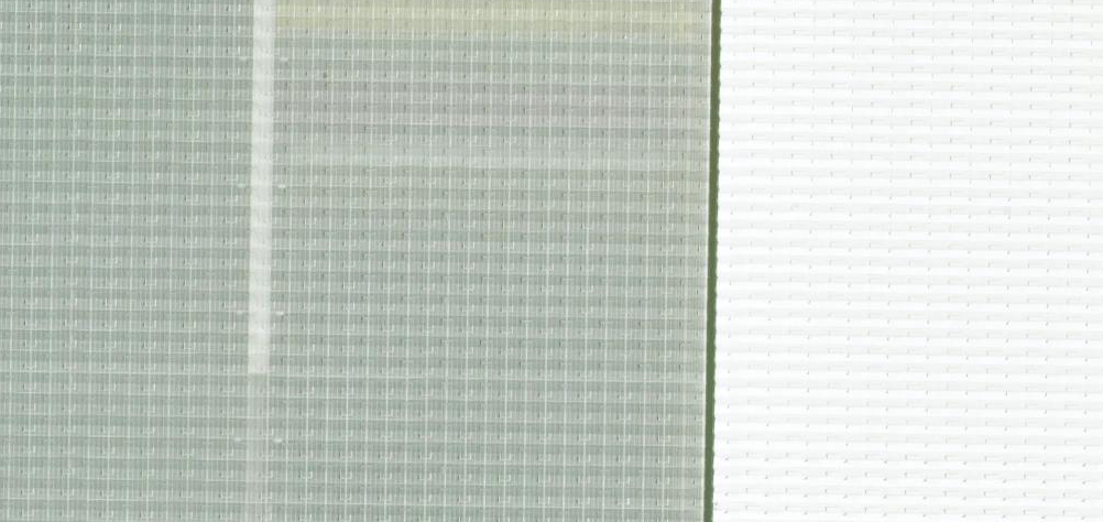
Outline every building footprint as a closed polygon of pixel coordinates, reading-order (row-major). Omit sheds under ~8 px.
[(713,0),(0,0),(0,521),(704,521),(713,0)] [(713,521),(1102,521),(1102,0),(721,0),(713,521)]
